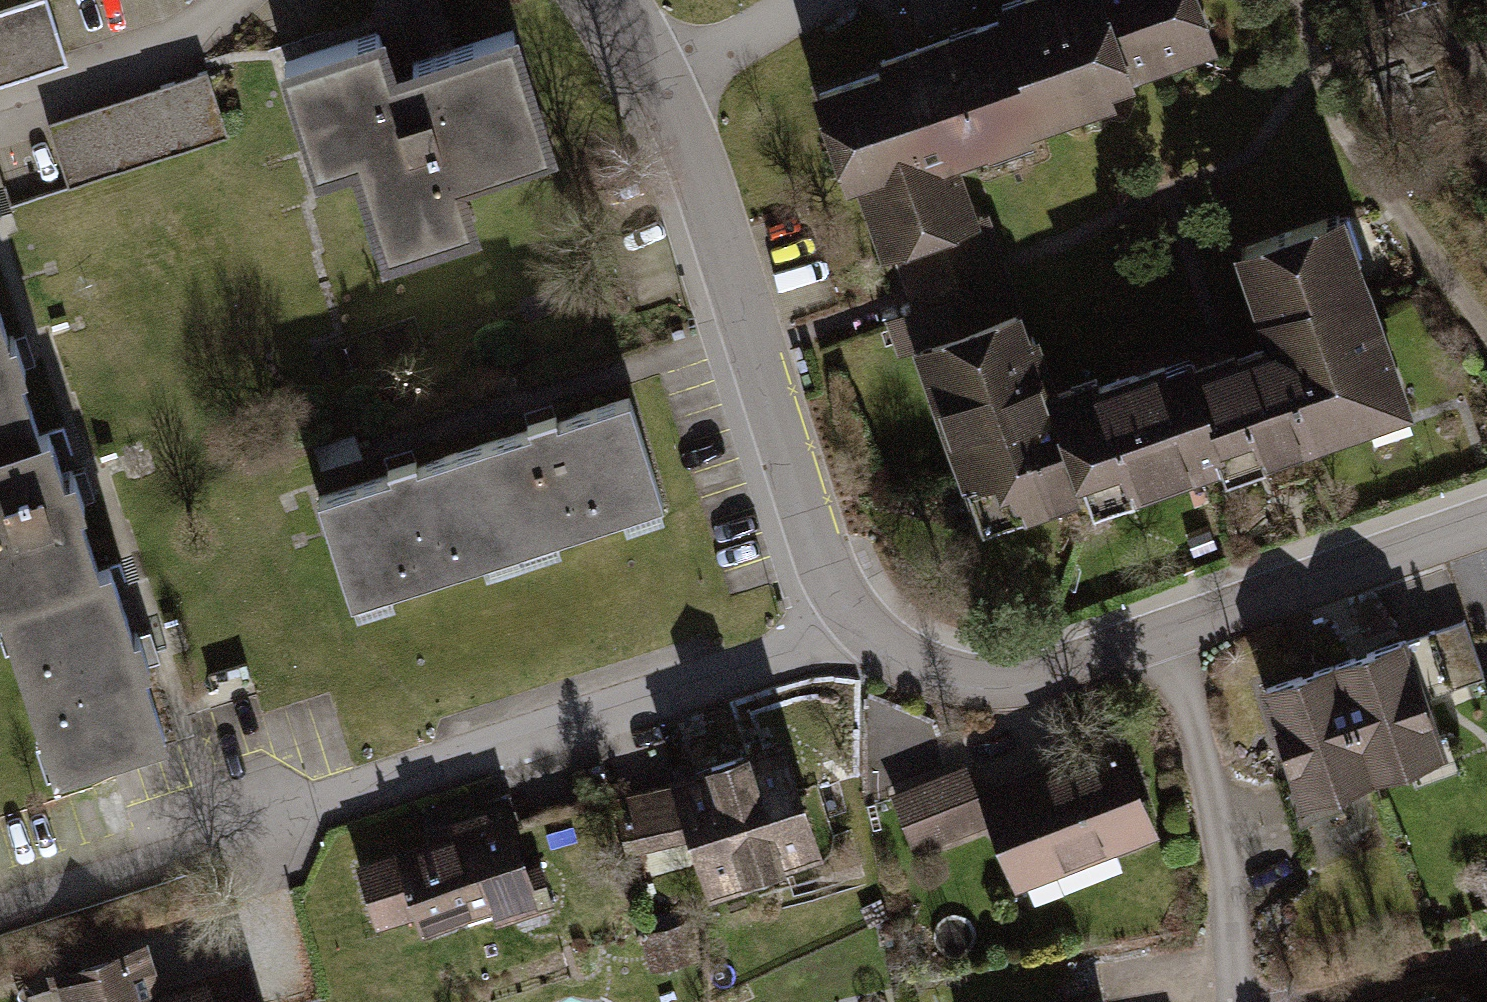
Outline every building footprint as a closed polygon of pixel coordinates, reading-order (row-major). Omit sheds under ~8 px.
[(919,0),(900,0),(883,6),(888,20),(799,51),(884,299),(1005,261),(976,167),(919,0)] [(993,0),(919,0),(976,167),(1040,147),(1033,127),(993,0)] [(1192,0),(993,0),(1033,127),(1190,78),(1184,60),(1209,52),(1192,0)] [(0,20),(0,81),(61,63),(44,6),(0,20)] [(536,136),(505,41),(385,80),(373,44),(298,69),(327,160),(350,153),(382,253),(460,227),(441,167),(536,136)] [(212,85),(52,133),(70,195),(231,147),(212,85)] [(1220,358),(1174,372),(1202,463),(1210,489),(1414,426),(1347,210),(1224,248),(1255,347),(1220,358)] [(1005,261),(884,299),(890,318),(960,537),(1079,501),(1051,409),(1005,261)] [(1051,409),(1079,501),(1202,463),(1174,372),(1051,409)] [(17,454),(0,394),(0,459),(17,454)] [(625,413),(474,460),(507,564),(658,518),(625,413)] [(78,589),(54,508),(37,450),(17,454),(0,459),(0,614),(78,589)] [(474,460),(312,511),(344,615),(507,564),(474,460)] [(152,749),(125,669),(95,583),(78,589),(0,614),(0,643),(46,785),(152,749)] [(1392,659),(1326,679),(1360,788),(1426,767),(1392,659)] [(1326,679),(1259,700),(1293,808),(1360,788),(1326,679)] [(827,855),(789,743),(616,801),(636,859),(686,842),(704,897),(827,855)] [(1116,751),(987,797),(977,770),(889,802),(914,870),(998,840),(1018,896),(1152,848),(1116,751)] [(506,827),(355,873),(381,956),(532,910),(506,827)] [(239,971),(163,994),(146,939),(44,971),(54,1001),(248,1001),(239,971)]
